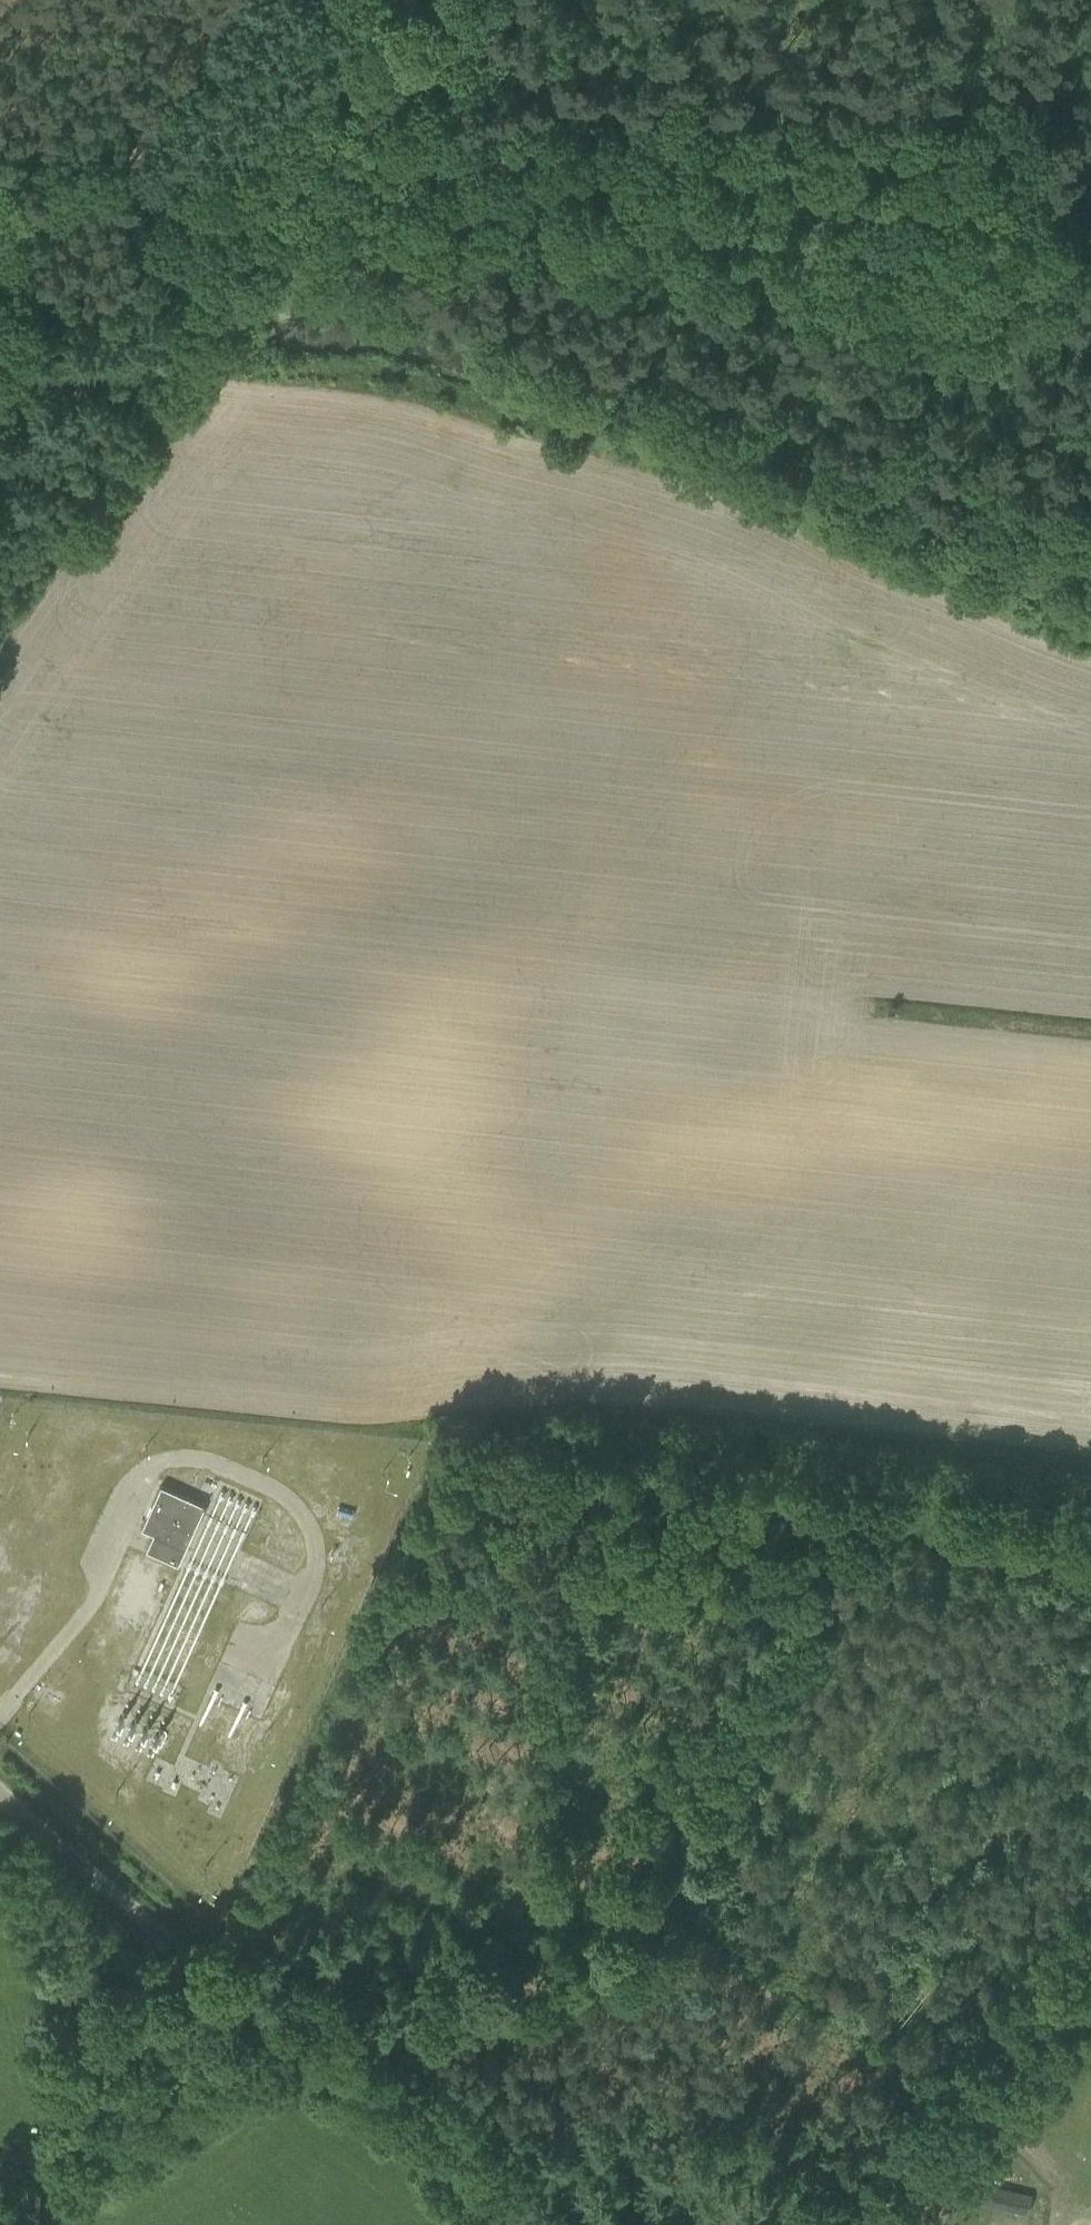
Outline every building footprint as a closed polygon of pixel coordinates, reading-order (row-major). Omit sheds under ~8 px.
[(146,1549),(178,1564),(206,1505),(162,1484),(142,1527),(153,1533),(146,1549)] [(1023,2190),(989,2190),(989,2204),(1022,2204),(1023,2190)]
